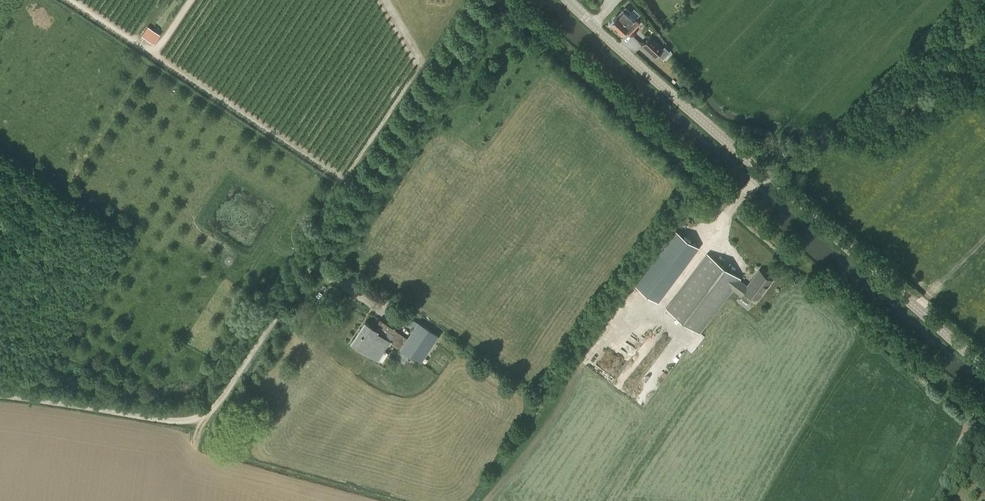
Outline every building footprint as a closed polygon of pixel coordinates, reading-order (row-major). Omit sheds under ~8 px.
[(629,15),(628,14),(630,12),(627,9),(625,8),(610,24),(621,34),(635,20),(634,19),(639,13),(634,9),(629,15)] [(656,57),(664,49),(651,36),(643,45),(656,57)] [(658,302),(699,247),(676,230),(635,285),(658,302)] [(758,298),(772,280),(759,270),(747,286),(739,280),(740,278),(707,254),(666,308),(699,333),(733,289),(741,295),(746,289),(758,298)] [(401,349),(421,362),(439,335),(419,322),(408,338),(383,321),(378,330),(365,322),(352,342),(353,342),(354,340),(365,348),(364,350),(379,359),(385,350),(386,351),(387,349),(386,348),(391,342),(401,349)]
